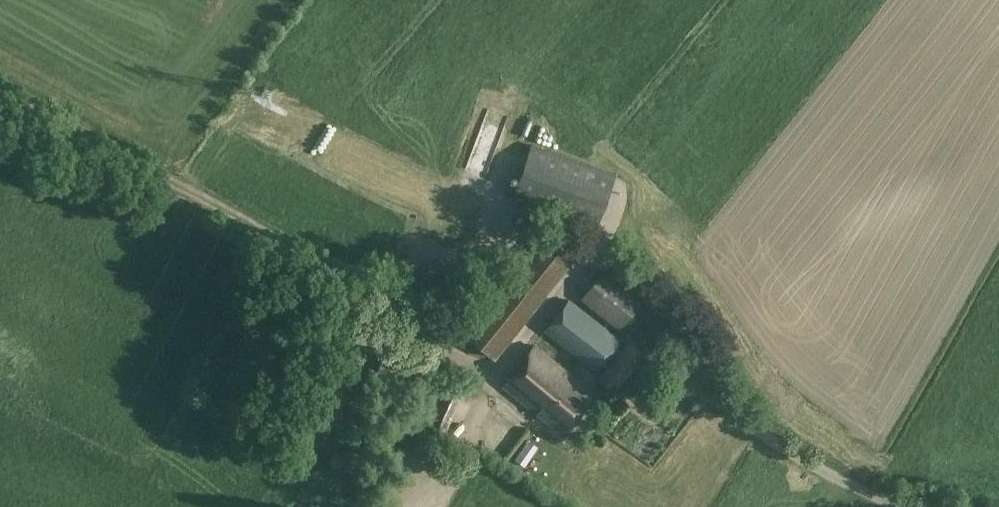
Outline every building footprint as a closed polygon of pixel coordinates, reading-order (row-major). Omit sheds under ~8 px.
[(472,146),(491,152),(503,110),(485,104),(472,146)] [(597,227),(616,173),(531,143),(512,197),(597,227)] [(460,175),(458,183),(479,190),(482,181),(460,175)] [(544,236),(464,339),(485,356),(566,253),(544,236)] [(604,268),(580,299),(620,330),(644,299),(604,268)] [(602,362),(613,348),(621,338),(569,298),(544,330),(595,371),(602,362)] [(619,353),(608,367),(598,378),(614,391),(644,355),(628,342),(619,353)] [(562,432),(594,391),(535,345),(503,386),(562,432)] [(613,348),(602,362),(608,367),(619,353),(613,348)] [(197,384),(226,400),(240,376),(209,360),(197,384)] [(415,453),(433,461),(461,398),(443,390),(427,427),(416,422),(410,435),(421,440),(415,453)]
